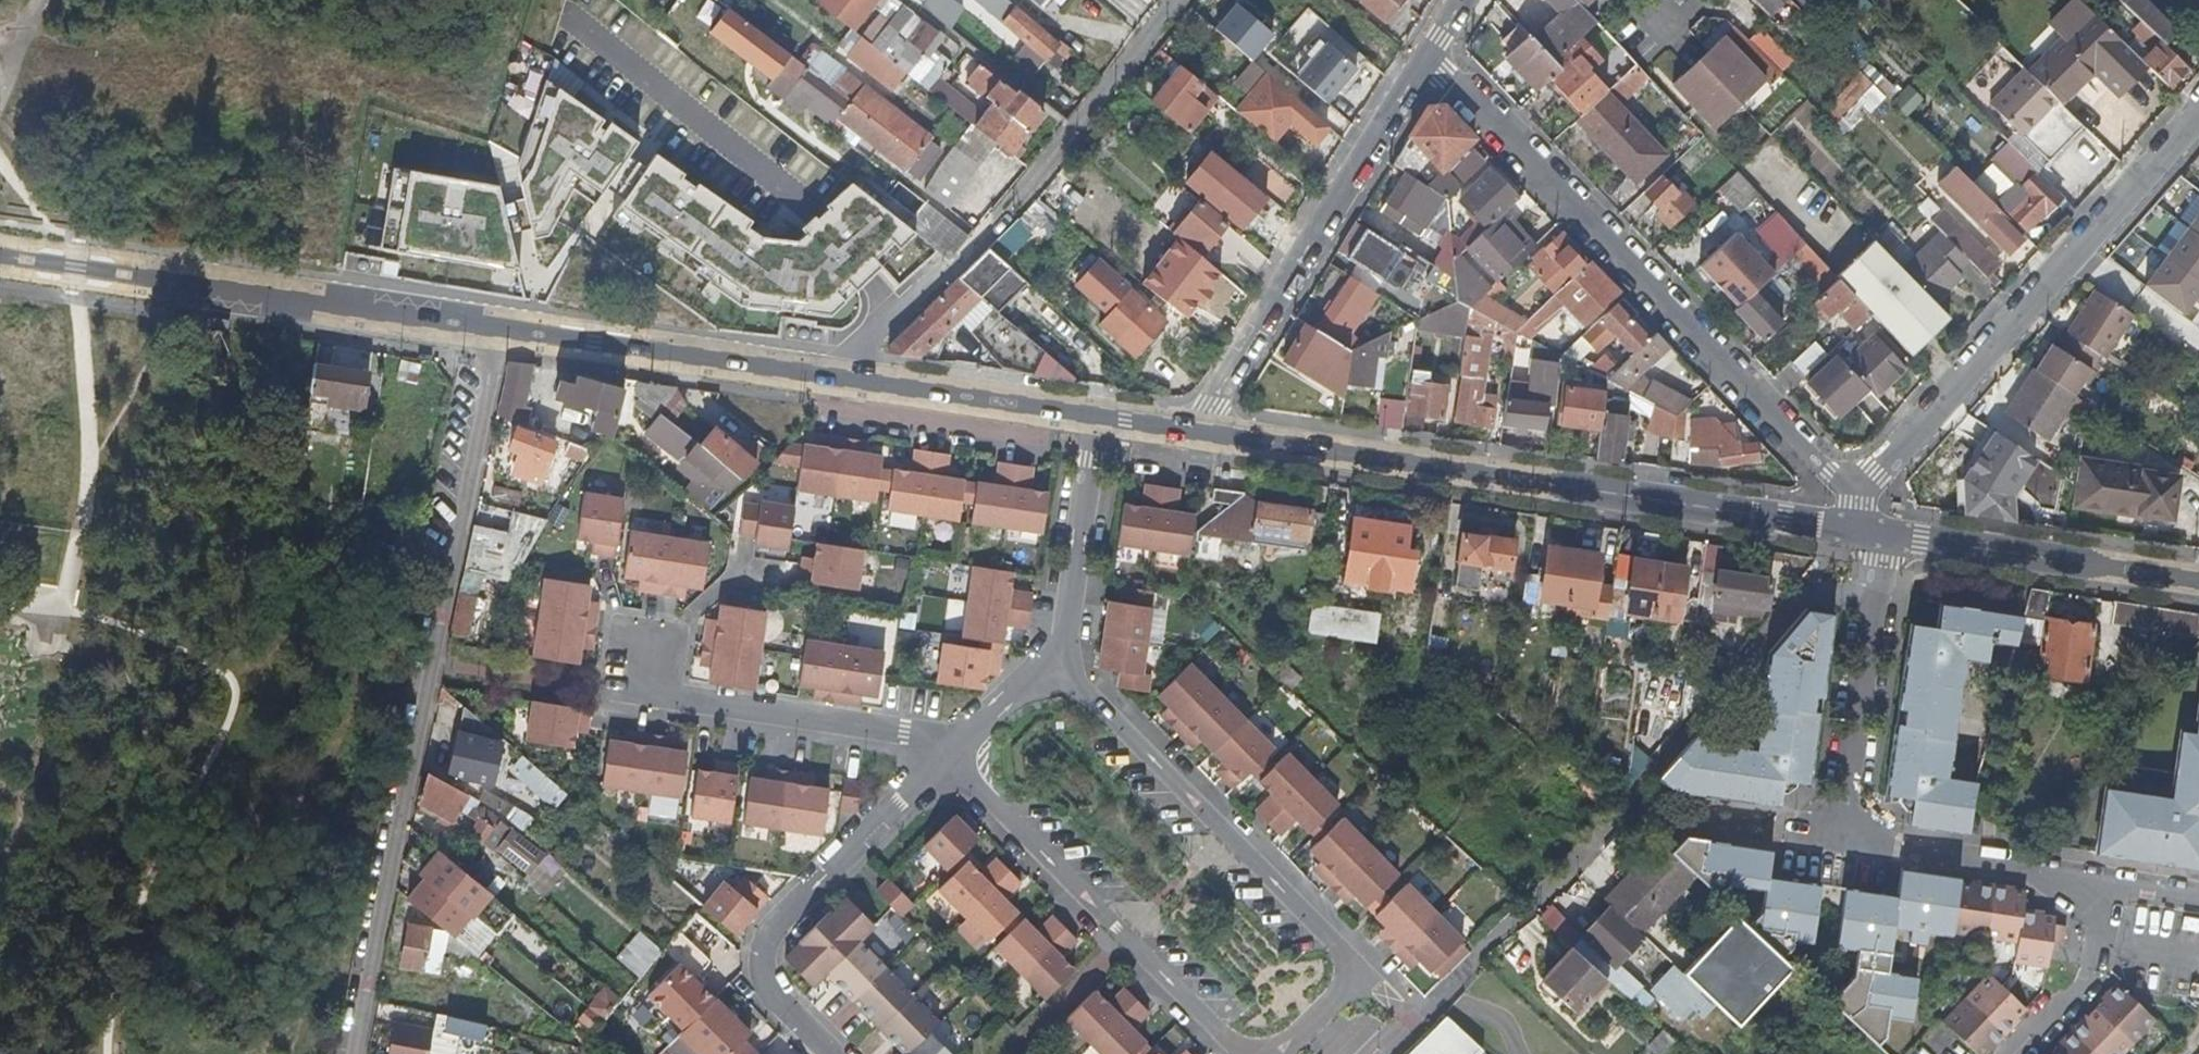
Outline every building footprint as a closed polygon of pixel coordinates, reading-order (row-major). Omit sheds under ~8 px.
[(950,26),(965,5),(957,0),(925,0),(922,4),(950,26)] [(1046,56),(1050,53),(1060,60),(1069,50),(1011,0),(981,0),(1046,56)] [(1056,17),(1071,0),(1037,0),(1056,17)] [(1358,1),(1382,20),(1395,4),(1397,6),(1400,6),(1405,0),(1359,0),(1358,1)] [(1597,19),(1586,8),(1581,3),(1578,0),(1550,0),(1563,15),(1558,19),(1560,21),(1545,35),(1561,53),(1579,36),(1597,19)] [(2066,37),(2091,11),(2080,0),(2074,0),(2052,23),(2066,37)] [(2131,11),(2134,14),(2147,26),(2163,42),(2187,65),(2198,51),(2198,49),(2148,0),(2128,0),(2135,7),(2131,11)] [(1274,32),(1234,1),(1212,28),(1252,60),(1274,32)] [(808,71),(724,8),(706,33),(769,81),(778,68),(799,83),(808,71)] [(2096,66),(2120,90),(2145,64),(2143,61),(2091,11),(2066,37),(2096,66)] [(901,29),(909,36),(926,48),(935,36),(943,41),(947,36),(940,30),(938,33),(913,13),(901,29)] [(2147,26),(2134,14),(2126,21),(2139,34),(2147,26)] [(1741,101),(1768,76),(1724,32),(1710,45),(1715,50),(1692,72),(1687,67),(1673,80),(1716,125),(1741,101)] [(1171,56),(1179,63),(1202,81),(1236,109),(1246,98),(1167,34),(1158,46),(1161,48),(1171,56)] [(1555,59),(1561,53),(1545,35),(1539,41),(1555,59)] [(1545,82),(1552,76),(1562,66),(1555,59),(1539,41),(1534,36),(1517,51),(1545,82)] [(1607,91),(1588,71),(1600,59),(1579,36),(1561,53),(1555,59),(1562,66),(1552,76),(1565,90),(1563,91),(1584,113),(1607,91)] [(1780,70),(1792,59),(1771,36),(1759,47),(1780,70)] [(2059,100),(2061,103),(2096,66),(2066,37),(2031,73),(2059,100)] [(906,74),(859,38),(846,55),(893,91),(906,74)] [(1324,39),(1294,73),(1326,101),(1356,66),(1324,39)] [(2145,64),(2170,87),(2189,67),(2187,65),(2163,42),(2143,61),(2145,64)] [(1179,63),(1151,99),(1173,117),(1202,81),(1179,63)] [(1623,100),(1649,79),(1636,63),(1610,84),(1623,100)] [(993,101),(974,125),(1009,153),(1042,110),(1018,90),(1016,93),(981,66),(969,81),(993,101)] [(2024,136),(2059,100),(2031,73),(2026,68),(1991,104),(2024,136)] [(845,99),(808,71),(799,83),(836,112),(845,99)] [(1850,126),(1883,96),(1861,72),(1828,102),(1850,126)] [(1236,109),(1271,137),(1287,119),(1313,141),(1327,125),(1268,73),(1246,98),(1236,109)] [(938,76),(928,89),(947,104),(956,92),(957,92),(938,76)] [(1771,80),(1768,76),(1741,101),(1716,125),(1719,129),(1745,105),(1771,80)] [(852,98),(863,84),(857,79),(846,94),(852,98)] [(938,248),(849,180),(816,212),(798,231),(802,233),(795,241),(760,236),(746,229),(750,221),(695,186),(691,191),(676,180),(682,176),(654,155),(643,167),(627,158),(638,143),(609,127),(603,135),(597,130),(602,122),(545,80),(530,120),(518,155),(518,181),(515,183),(517,197),(504,203),(495,186),(392,168),(379,248),(492,267),(515,271),(506,237),(531,234),(536,242),(550,236),(571,195),(594,203),(605,188),(621,200),(612,214),(637,233),(641,226),(658,240),(653,246),(740,308),(826,316),(856,288),(868,276),(881,265),(898,284),(938,248)] [(852,98),(838,116),(907,170),(916,159),(923,163),(936,147),(930,142),(932,138),(863,84),(852,98)] [(1607,91),(1584,113),(1595,126),(1591,131),(1636,180),(1664,153),(1607,91)] [(1443,168),(1475,137),(1444,105),(1429,109),(1412,134),(1432,156),(1443,168)] [(922,187),(976,228),(1025,165),(971,124),(922,187)] [(1412,134),(1394,164),(1407,171),(1417,178),(1432,156),(1412,134)] [(2037,171),(2038,170),(2015,146),(2004,157),(2027,180),(2022,185),(2029,191),(2010,210),(2027,227),(2046,208),(2048,210),(2062,196),(2037,171)] [(1466,180),(1486,161),(1474,149),(1454,168),(1466,180)] [(1492,222),(1520,196),(1492,166),(1464,192),(1492,222)] [(1260,189),(1285,209),(1301,190),(1275,170),(1260,189)] [(1738,215),(1760,194),(1736,170),(1715,191),(1738,215)] [(1417,178),(1407,171),(1389,202),(1390,203),(1427,226),(1440,205),(1449,210),(1448,197),(1449,196),(1433,187),(1417,178)] [(1992,207),(1995,203),(1963,172),(1956,172),(1953,193),(1981,217),(1992,207)] [(1250,181),(1244,176),(1241,180),(1234,174),(1213,199),(1230,213),(1236,207),(1247,216),(1262,198),(1247,185),(1250,181)] [(1433,187),(1449,196),(1459,186),(1448,174),(1433,187)] [(1667,181),(1661,175),(1645,190),(1661,208),(1658,211),(1671,225),(1695,203),(1671,178),(1667,181)] [(1208,244),(1227,222),(1200,199),(1181,221),(1208,244)] [(1034,200),(1017,219),(1041,241),(1058,222),(1034,200)] [(1427,226),(1390,203),(1387,209),(1403,219),(1402,220),(1423,233),(1427,226)] [(1992,207),(1981,217),(1978,220),(2010,252),(2023,238),(1992,207)] [(1968,256),(1997,285),(2002,280),(1994,273),(2001,266),(1994,259),(1997,256),(1990,248),(1987,251),(1945,210),(1933,222),(1941,230),(1968,256)] [(2147,286),(2185,315),(2197,299),(2198,301),(2198,217),(2147,286)] [(1451,231),(1454,258),(1486,228),(1479,221),(1462,236),(1451,231)] [(1794,252),(1805,241),(1791,226),(1780,237),(1794,252)] [(1501,277),(1536,245),(1524,232),(1515,241),(1503,228),(1477,252),(1501,277)] [(1404,243),(1386,232),(1383,237),(1369,229),(1350,259),(1383,278),(1385,274),(1401,249),(1404,243)] [(1904,268),(1935,300),(1962,273),(1957,268),(1968,256),(1941,230),(1904,268)] [(1736,231),(1700,265),(1738,304),(1742,300),(1774,270),(1736,231)] [(1566,243),(1569,240),(1562,232),(1559,235),(1566,243)] [(1199,264),(1206,257),(1180,235),(1173,243),(1199,264)] [(1571,243),(1569,240),(1566,243),(1559,235),(1546,247),(1554,256),(1538,272),(1554,288),(1583,261),(1569,245),(1571,243)] [(1827,287),(1839,276),(1835,272),(1805,241),(1794,252),(1827,287)] [(1931,325),(1946,311),(1935,300),(1904,268),(1883,246),(1867,260),(1905,301),(1900,306),(1917,325),(1925,318),(1931,325)] [(991,247),(960,277),(996,307),(1024,277),(991,247)] [(1447,247),(1437,263),(1456,274),(1453,249),(1447,247)] [(1401,249),(1385,274),(1404,285),(1419,260),(1401,249)] [(1098,259),(1076,283),(1109,312),(1130,287),(1098,259)] [(1620,293),(1590,261),(1536,311),(1516,329),(1530,336),(1567,301),(1588,323),(1620,293)] [(1218,316),(1237,287),(1209,268),(1190,297),(1218,316)] [(1352,276),(1333,303),(1362,321),(1376,297),(1380,300),(1383,295),(1352,276)] [(1858,326),(1873,312),(1839,276),(1827,287),(1810,303),(1825,319),(1837,308),(1843,314),(1845,312),(1858,326)] [(1032,372),(1080,379),(1056,359),(1039,344),(996,307),(960,277),(891,343),(889,352),(939,359),(947,338),(942,332),(959,314),(1003,365),(1032,372)] [(1516,329),(1536,311),(1531,305),(1520,315),(1512,310),(1510,314),(1503,310),(1505,305),(1492,297),(1505,285),(1499,279),(1471,305),(1516,329)] [(1101,322),(1138,355),(1168,320),(1130,287),(1101,322)] [(2097,287),(2067,333),(2100,355),(2128,309),(2097,287)] [(1783,320),(1754,290),(1742,300),(1738,304),(1736,306),(1765,337),(1783,320)] [(1634,353),(1650,338),(1631,318),(1638,311),(1624,296),(1562,353),(1575,360),(1586,349),(1593,354),(1615,333),(1634,353)] [(1470,312),(1471,305),(1458,299),(1446,304),(1448,308),(1470,312)] [(1328,311),(1308,300),(1298,315),(1308,322),(1350,348),(1382,333),(1374,328),(1362,339),(1354,334),(1362,321),(1333,303),(1328,311)] [(1510,314),(1512,310),(1505,305),(1503,310),(1510,314)] [(1350,348),(1308,322),(1295,342),(1314,353),(1317,348),(1337,360),(1333,367),(1340,372),(1337,376),(1346,381),(1350,348)] [(1378,322),(1374,328),(1382,333),(1389,330),(1391,329),(1378,322)] [(1485,324),(1468,322),(1460,373),(1464,373),(1457,419),(1492,424),(1495,407),(1477,404),(1482,376),(1476,375),(1485,324)] [(1350,348),(1346,381),(1356,383),(1372,385),(1376,357),(1386,358),(1389,330),(1382,333),(1350,348)] [(1678,414),(1689,403),(1651,381),(1649,383),(1640,373),(1670,345),(1657,332),(1650,338),(1634,353),(1619,367),(1608,377),(1631,390),(1657,403),(1678,414)] [(1846,360),(1868,383),(1876,390),(1904,364),(1875,332),(1846,360)] [(2075,396),(2100,355),(2067,333),(2058,348),(2051,344),(2035,370),(2040,373),(2075,396)] [(1805,375),(1829,353),(1816,340),(1792,362),(1805,375)] [(1561,360),(1562,353),(1544,344),(1542,357),(1561,360)] [(1839,410),(1868,383),(1846,360),(1838,352),(1810,380),(1839,410)] [(1590,368),(1608,377),(1619,367),(1606,353),(1590,368)] [(1547,402),(1555,403),(1561,360),(1542,357),(1536,400),(1524,398),(1507,395),(1501,430),(1519,432),(1520,421),(1544,425),(1547,402)] [(1522,359),(1512,358),(1509,379),(1518,381),(1522,359)] [(524,384),(528,365),(510,362),(498,415),(518,422),(526,384),(524,384)] [(372,374),(317,366),(312,401),(366,409),(372,374)] [(1426,414),(1439,416),(1443,416),(1448,384),(1428,382),(1429,372),(1414,369),(1407,411),(1426,414)] [(2080,399),(2075,396),(2040,373),(2012,418),(2051,444),(2080,399)] [(612,436),(625,389),(577,375),(574,383),(557,378),(554,396),(598,410),(593,430),(612,436)] [(1597,456),(1621,459),(1624,439),(1632,440),(1635,421),(1626,420),(1631,390),(1608,377),(1606,390),(1601,429),(1597,456)] [(1507,395),(1524,398),(1527,382),(1518,381),(1509,379),(1507,395)] [(636,380),(633,390),(655,410),(658,406),(653,399),(658,384),(636,380)] [(1558,423),(1601,429),(1606,390),(1586,388),(1587,383),(1565,380),(1558,423)] [(646,422),(657,411),(655,410),(633,390),(634,413),(646,422)] [(1377,425),(1403,428),(1406,400),(1380,397),(1377,425)] [(1677,416),(1677,415),(1656,404),(1647,429),(1675,436),(1677,416)] [(698,444),(663,416),(648,436),(684,464),(687,460),(697,469),(682,488),(695,498),(709,508),(741,477),(702,447),(698,444)] [(1675,436),(1674,439),(1684,440),(1687,418),(1677,416),(1675,436)] [(554,441),(516,427),(509,447),(520,452),(513,471),(550,483),(557,465),(548,462),(554,441)] [(1718,428),(1691,428),(1693,448),(1707,446),(1709,464),(1719,463),(1720,470),(1729,469),(1728,462),(1760,457),(1758,442),(1741,444),(1718,428)] [(716,430),(702,447),(741,477),(761,456),(752,450),(747,455),(716,430)] [(826,448),(828,432),(821,431),(819,447),(826,448)] [(797,486),(837,492),(845,434),(828,432),(826,448),(819,447),(803,444),(800,467),(797,486)] [(1957,512),(2012,525),(2031,446),(1977,433),(1957,512)] [(845,434),(837,492),(873,497),(880,456),(863,454),(857,452),(859,436),(845,434)] [(866,437),(859,436),(857,452),(863,454),(866,437)] [(794,442),(775,462),(800,467),(803,444),(794,442)] [(885,503),(923,509),(933,447),(912,444),(908,465),(891,463),(885,503)] [(933,447),(923,509),(958,514),(963,474),(942,470),(945,449),(933,447)] [(969,515),(1007,521),(1016,459),(996,456),(992,478),(975,476),(969,515)] [(1007,521),(1042,526),(1047,486),(1027,483),(1030,461),(1016,459),(1007,521)] [(2142,472),(2082,464),(2076,506),(2137,515),(2139,502),(2174,507),(2180,466),(2160,463),(2144,460),(2142,472)] [(1119,539),(1155,545),(1165,483),(1147,480),(1143,503),(1125,500),(1119,539)] [(1155,545),(1191,552),(1194,532),(1197,512),(1178,508),(1181,485),(1165,483),(1155,545)] [(1246,541),(1246,494),(1194,532),(1246,541)] [(756,539),(762,543),(788,548),(794,506),(762,501),(761,503),(747,500),(743,528),(748,532),(757,534),(756,539)] [(1251,540),(1303,549),(1310,509),(1258,500),(1251,540)] [(514,510),(480,504),(466,571),(500,577),(514,510)] [(619,510),(579,505),(572,549),(593,552),(592,564),(610,567),(619,510)] [(512,565),(520,567),(548,517),(514,510),(500,577),(509,579),(512,565)] [(1354,515),(1345,577),(1368,580),(1368,584),(1386,586),(1386,583),(1408,586),(1414,549),(1405,547),(1408,524),(1354,515)] [(1445,532),(1438,581),(1477,587),(1478,578),(1481,563),(1509,567),(1510,567),(1514,539),(1462,531),(1462,534),(1445,532)] [(801,576),(807,580),(858,587),(864,547),(819,540),(815,565),(802,564),(801,576)] [(659,606),(668,548),(626,542),(620,586),(630,587),(638,588),(636,602),(659,606)] [(1541,596),(1567,600),(1575,548),(1549,544),(1541,596)] [(701,554),(668,548),(659,606),(673,608),(675,595),(682,596),(694,598),(701,554)] [(1591,614),(1608,616),(1610,605),(1613,584),(1597,582),(1601,552),(1575,548),(1567,600),(1592,604),(1591,614)] [(1613,584),(1610,605),(1627,608),(1627,609),(1652,613),(1660,561),(1635,557),(1630,587),(1613,584)] [(1660,561),(1652,613),(1679,617),(1688,565),(1660,561)] [(1481,563),(1478,578),(1507,582),(1509,567),(1481,563)] [(1030,609),(1032,594),(1010,591),(1013,570),(973,564),(968,600),(1030,609)] [(1719,571),(1702,568),(1698,593),(1716,596),(1719,571)] [(1716,596),(1698,593),(1698,597),(1694,618),(1711,621),(1713,607),(1766,615),(1772,577),(1720,569),(1719,571),(1716,596)] [(546,575),(539,618),(594,627),(598,607),(586,606),(588,597),(589,583),(546,575)] [(1123,599),(1109,598),(1104,631),(1145,637),(1154,588),(1127,584),(1123,599)] [(638,588),(630,587),(628,601),(636,602),(638,588)] [(2025,614),(2024,616),(2048,619),(2041,673),(2089,680),(2096,624),(2048,617),(2052,590),(2033,587),(2025,614)] [(479,591),(462,588),(453,632),(469,635),(479,591)] [(680,609),(682,596),(675,595),(673,608),(680,609)] [(1685,618),(1694,619),(1694,618),(1698,597),(1694,596),(1687,602),(1685,618)] [(599,599),(588,597),(586,606),(598,607),(599,599)] [(2117,599),(2114,622),(2198,634),(2198,611),(2117,599)] [(1005,624),(1027,627),(1030,609),(968,600),(963,636),(1002,642),(1005,624)] [(1307,627),(1310,630),(1374,640),(1379,611),(1313,601),(1312,601),(1307,627)] [(1914,649),(1908,648),(1886,793),(1900,796),(1899,802),(1905,811),(1910,812),(1909,822),(1968,831),(1975,779),(1946,774),(1963,657),(1985,660),(1989,638),(2017,642),(2024,616),(2025,614),(1943,601),(1940,626),(1918,623),(1914,649)] [(1672,787),(1780,803),(1782,788),(1787,789),(1796,784),(1797,780),(1811,782),(1833,636),(1827,635),(1831,610),(1808,606),(1770,651),(1756,747),(1707,740),(1699,732),(1661,776),(1672,787)] [(702,642),(759,651),(763,614),(733,610),(732,617),(726,616),(727,609),(719,607),(717,622),(716,630),(704,628),(702,642)] [(594,627),(539,618),(535,653),(577,660),(580,646),(581,637),(592,639),(594,627)] [(705,621),(704,628),(716,630),(717,622),(705,621)] [(1145,637),(1104,631),(1099,663),(1120,666),(1140,669),(1145,637)] [(998,667),(1002,642),(963,636),(952,634),(944,682),(983,689),(986,665),(998,667)] [(581,637),(580,646),(591,648),(592,639),(581,637)] [(842,646),(806,641),(804,658),(800,685),(813,686),(821,687),(819,699),(835,701),(842,646)] [(754,689),(759,651),(702,642),(700,661),(713,663),(712,671),(710,684),(754,689)] [(1552,652),(1559,653),(1561,644),(1554,643),(1552,652)] [(881,652),(842,646),(835,701),(852,704),(853,691),(860,693),(875,695),(881,652)] [(2188,728),(2174,726),(2164,793),(2098,784),(2088,848),(2180,862),(2182,851),(2187,852),(2187,851),(2192,851),(2195,849),(2198,847),(2198,658),(2188,728)] [(699,669),(712,671),(713,663),(700,661),(699,664),(699,669)] [(1213,695),(1219,690),(1190,662),(1184,668),(1158,693),(1168,703),(1173,709),(1165,716),(1178,729),(1213,695)] [(1120,666),(1118,683),(1149,689),(1151,671),(1140,669),(1120,666)] [(821,687),(813,686),(812,698),(819,699),(821,687)] [(1242,723),(1247,718),(1219,690),(1213,695),(1178,729),(1190,741),(1198,734),(1203,739),(1214,749),(1242,723)] [(853,691),(852,704),(859,705),(860,693),(853,691)] [(590,709),(530,701),(525,741),(571,748),(574,731),(575,723),(587,725),(590,709)] [(1160,711),(1165,716),(1173,709),(1168,703),(1160,711)] [(490,727),(468,708),(453,775),(479,780),(482,765),(496,768),(501,741),(487,739),(490,727)] [(1242,723),(1271,750),(1274,746),(1247,718),(1242,723)] [(575,723),(574,731),(586,733),(587,725),(575,723)] [(1265,755),(1271,750),(1242,723),(1214,749),(1226,761),(1230,766),(1222,774),(1234,785),(1249,771),(1265,755)] [(648,731),(626,728),(626,731),(625,740),(614,739),(607,739),(600,785),(640,789),(648,731)] [(626,731),(616,729),(614,739),(625,740),(626,731)] [(648,731),(640,789),(679,793),(685,749),(668,747),(661,747),(662,733),(648,731)] [(661,747),(668,747),(670,734),(662,733),(661,747)] [(1195,746),(1203,739),(1198,734),(1190,741),(1195,746)] [(1306,784),(1313,777),(1287,751),(1279,759),(1274,764),(1259,780),(1272,793),(1258,809),(1268,821),(1306,784)] [(1254,776),(1270,760),(1265,755),(1249,771),(1254,776)] [(1259,780),(1274,764),(1270,760),(1254,776),(1259,780)] [(1230,766),(1226,761),(1218,770),(1222,774),(1230,766)] [(717,773),(712,772),(693,769),(687,815),(727,820),(735,764),(719,762),(717,773)] [(768,769),(762,768),(760,779),(767,780),(768,769)] [(738,821),(779,827),(788,773),(768,769),(767,780),(760,779),(745,777),(738,821)] [(468,793),(427,771),(419,804),(442,816),(453,822),(468,793)] [(824,788),(809,787),(802,786),(804,775),(788,773),(779,827),(817,832),(824,788)] [(1311,832),(1328,816),(1340,804),(1313,777),(1306,784),(1268,821),(1282,834),(1297,819),(1311,832)] [(858,783),(838,781),(835,812),(852,814),(855,810),(858,783)] [(484,789),(478,799),(508,815),(506,818),(518,826),(528,814),(484,789)] [(462,843),(457,850),(484,868),(493,856),(498,849),(512,830),(484,808),(474,807),(468,815),(477,823),(471,830),(461,822),(451,835),(462,843)] [(957,811),(925,842),(949,866),(981,835),(957,811)] [(1314,835),(1331,819),(1328,816),(1311,832),(1314,835)] [(1370,844),(1371,844),(1344,816),(1336,824),(1320,840),(1312,848),(1324,860),(1328,865),(1320,873),(1330,883),(1370,844)] [(1320,840),(1336,824),(1331,819),(1314,835),(1320,840)] [(512,830),(498,849),(529,874),(546,853),(513,828),(512,830)] [(1797,938),(1805,879),(1769,874),(1773,847),(1688,834),(1672,849),(1696,872),(1719,894),(1730,883),(1766,889),(1763,910),(1750,923),(1784,955),(1791,947),(1793,938),(1797,938)] [(1612,905),(1640,931),(1696,872),(1672,849),(1661,839),(1605,898),(1612,905)] [(1369,905),(1385,889),(1401,874),(1371,844),(1370,844),(1330,883),(1344,897),(1353,890),(1359,895),(1369,905)] [(448,858),(483,886),(492,874),(484,868),(457,850),(455,848),(448,858)] [(966,912),(1011,867),(998,854),(982,871),(968,857),(940,886),(966,912)] [(426,876),(473,913),(474,912),(490,892),(483,886),(448,858),(443,855),(426,876)] [(492,874),(496,871),(501,862),(493,856),(484,868),(492,874)] [(1316,868),(1320,873),(1328,865),(1324,860),(1316,868)] [(1885,973),(1893,918),(1909,920),(1906,942),(1919,943),(1921,934),(1948,938),(1949,927),(1956,878),(1957,874),(1902,866),(1898,893),(1857,887),(1849,946),(1857,947),(1853,974),(1830,998),(1876,1041),(1883,1034),(1886,1017),(1908,1020),(1914,977),(1885,973)] [(1002,925),(1019,908),(1005,895),(1021,878),(1011,867),(966,912),(990,937),(1002,925)] [(483,886),(490,892),(493,894),(505,878),(496,871),(492,874),(483,886)] [(719,881),(698,904),(720,923),(731,932),(766,897),(737,871),(724,885),(719,881)] [(893,874),(878,889),(902,913),(917,898),(893,874)] [(453,936),(473,913),(426,876),(423,880),(409,898),(453,936)] [(1956,878),(1949,927),(2011,936),(2016,904),(2019,888),(2003,885),(2003,882),(1974,877),(1974,881),(1956,878)] [(1386,940),(1395,949),(1436,910),(1409,882),(1394,897),(1377,914),(1390,927),(1394,932),(1386,940)] [(1369,905),(1371,907),(1388,891),(1385,889),(1369,905)] [(1350,903),(1359,895),(1353,890),(1344,897),(1350,903)] [(1388,891),(1371,907),(1377,914),(1394,897),(1388,891)] [(493,894),(490,892),(474,912),(498,932),(514,912),(493,894)] [(784,956),(813,987),(828,972),(907,1053),(905,1053),(953,1053),(929,1030),(939,1021),(861,941),(877,926),(847,895),(784,956)] [(2016,904),(2011,936),(2009,957),(2041,962),(2044,940),(2054,942),(2057,922),(2047,920),(2048,914),(2031,911),(2031,906),(2016,904)] [(1584,935),(1586,936),(1609,957),(1617,964),(1644,935),(1640,931),(1612,905),(1584,935)] [(1008,932),(1025,915),(1019,908),(1002,925),(1008,932)] [(1436,910),(1395,949),(1409,963),(1418,955),(1423,961),(1434,972),(1467,940),(1436,910)] [(474,912),(473,913),(453,936),(479,956),(498,933),(498,932),(474,912)] [(997,944),(1022,969),(1068,925),(1054,912),(1037,927),(1025,915),(1008,932),(997,944)] [(1739,913),(1684,972),(1696,984),(1738,1022),(1794,964),(1784,955),(1750,923),(1739,913)] [(433,926),(410,923),(402,965),(439,973),(449,937),(433,926)] [(1022,969),(1047,994),(1076,966),(1062,952),(1078,935),(1068,925),(1022,969)] [(1381,935),(1386,940),(1394,932),(1390,927),(1381,935)] [(614,956),(638,977),(661,951),(638,930),(614,956)] [(1586,936),(1575,947),(1598,969),(1609,957),(1586,936)] [(1575,947),(1574,946),(1546,975),(1564,992),(1561,996),(1576,1010),(1607,977),(1598,969),(1575,947)] [(1418,955),(1409,963),(1414,968),(1423,961),(1418,955)] [(1607,977),(1630,997),(1640,986),(1617,964),(1609,957),(1598,969),(1607,977)] [(682,1029),(713,997),(680,962),(648,994),(682,1029)] [(1674,1008),(1696,984),(1684,972),(1673,962),(1650,986),(1674,1008)] [(1994,977),(1970,1003),(2009,1039),(2020,1027),(2017,1023),(2029,1010),(1994,977)] [(2101,1012),(2135,1045),(2159,1019),(2122,984),(2111,996),(2113,999),(2101,1012)] [(590,1032),(618,997),(602,985),(574,1020),(590,1032)] [(1093,1042),(1139,997),(1127,985),(1110,1001),(1097,988),(1067,1016),(1093,1042)] [(1805,996),(1814,1005),(1824,996),(1815,987),(1805,996)] [(701,1053),(726,1053),(748,1032),(713,997),(682,1029),(679,1032),(701,1053)] [(1147,1040),(1135,1027),(1152,1009),(1139,997),(1093,1042),(1105,1053),(1133,1053),(1147,1040)] [(1970,1003),(1948,1027),(1977,1053),(1988,1053),(1995,1046),(1999,1050),(2009,1039),(1970,1003)] [(393,1017),(422,1023),(425,1012),(394,1006),(393,1017)] [(425,1012),(422,1023),(433,1025),(444,1028),(446,1016),(425,1012)] [(2076,1033),(2098,1053),(2127,1053),(2135,1045),(2101,1012),(2089,1025),(2086,1022),(2076,1033)] [(422,1023),(393,1017),(389,1016),(382,1053),(417,1053),(422,1023)] [(482,1039),(485,1023),(446,1016),(444,1028),(443,1032),(459,1035),(482,1039)] [(1447,1016),(1420,1042),(1408,1053),(1489,1053),(1447,1016)] [(422,1023),(417,1053),(428,1053),(433,1025),(422,1023)] [(433,1025),(428,1053),(455,1053),(459,1035),(443,1032),(444,1028),(433,1025)] [(2076,1033),(2066,1044),(2069,1047),(2063,1053),(2098,1053),(2076,1033)] [(1155,1047),(1147,1040),(1133,1053),(1149,1053),(1155,1047)] [(1186,1046),(1177,1053),(1194,1053),(1186,1046)]
